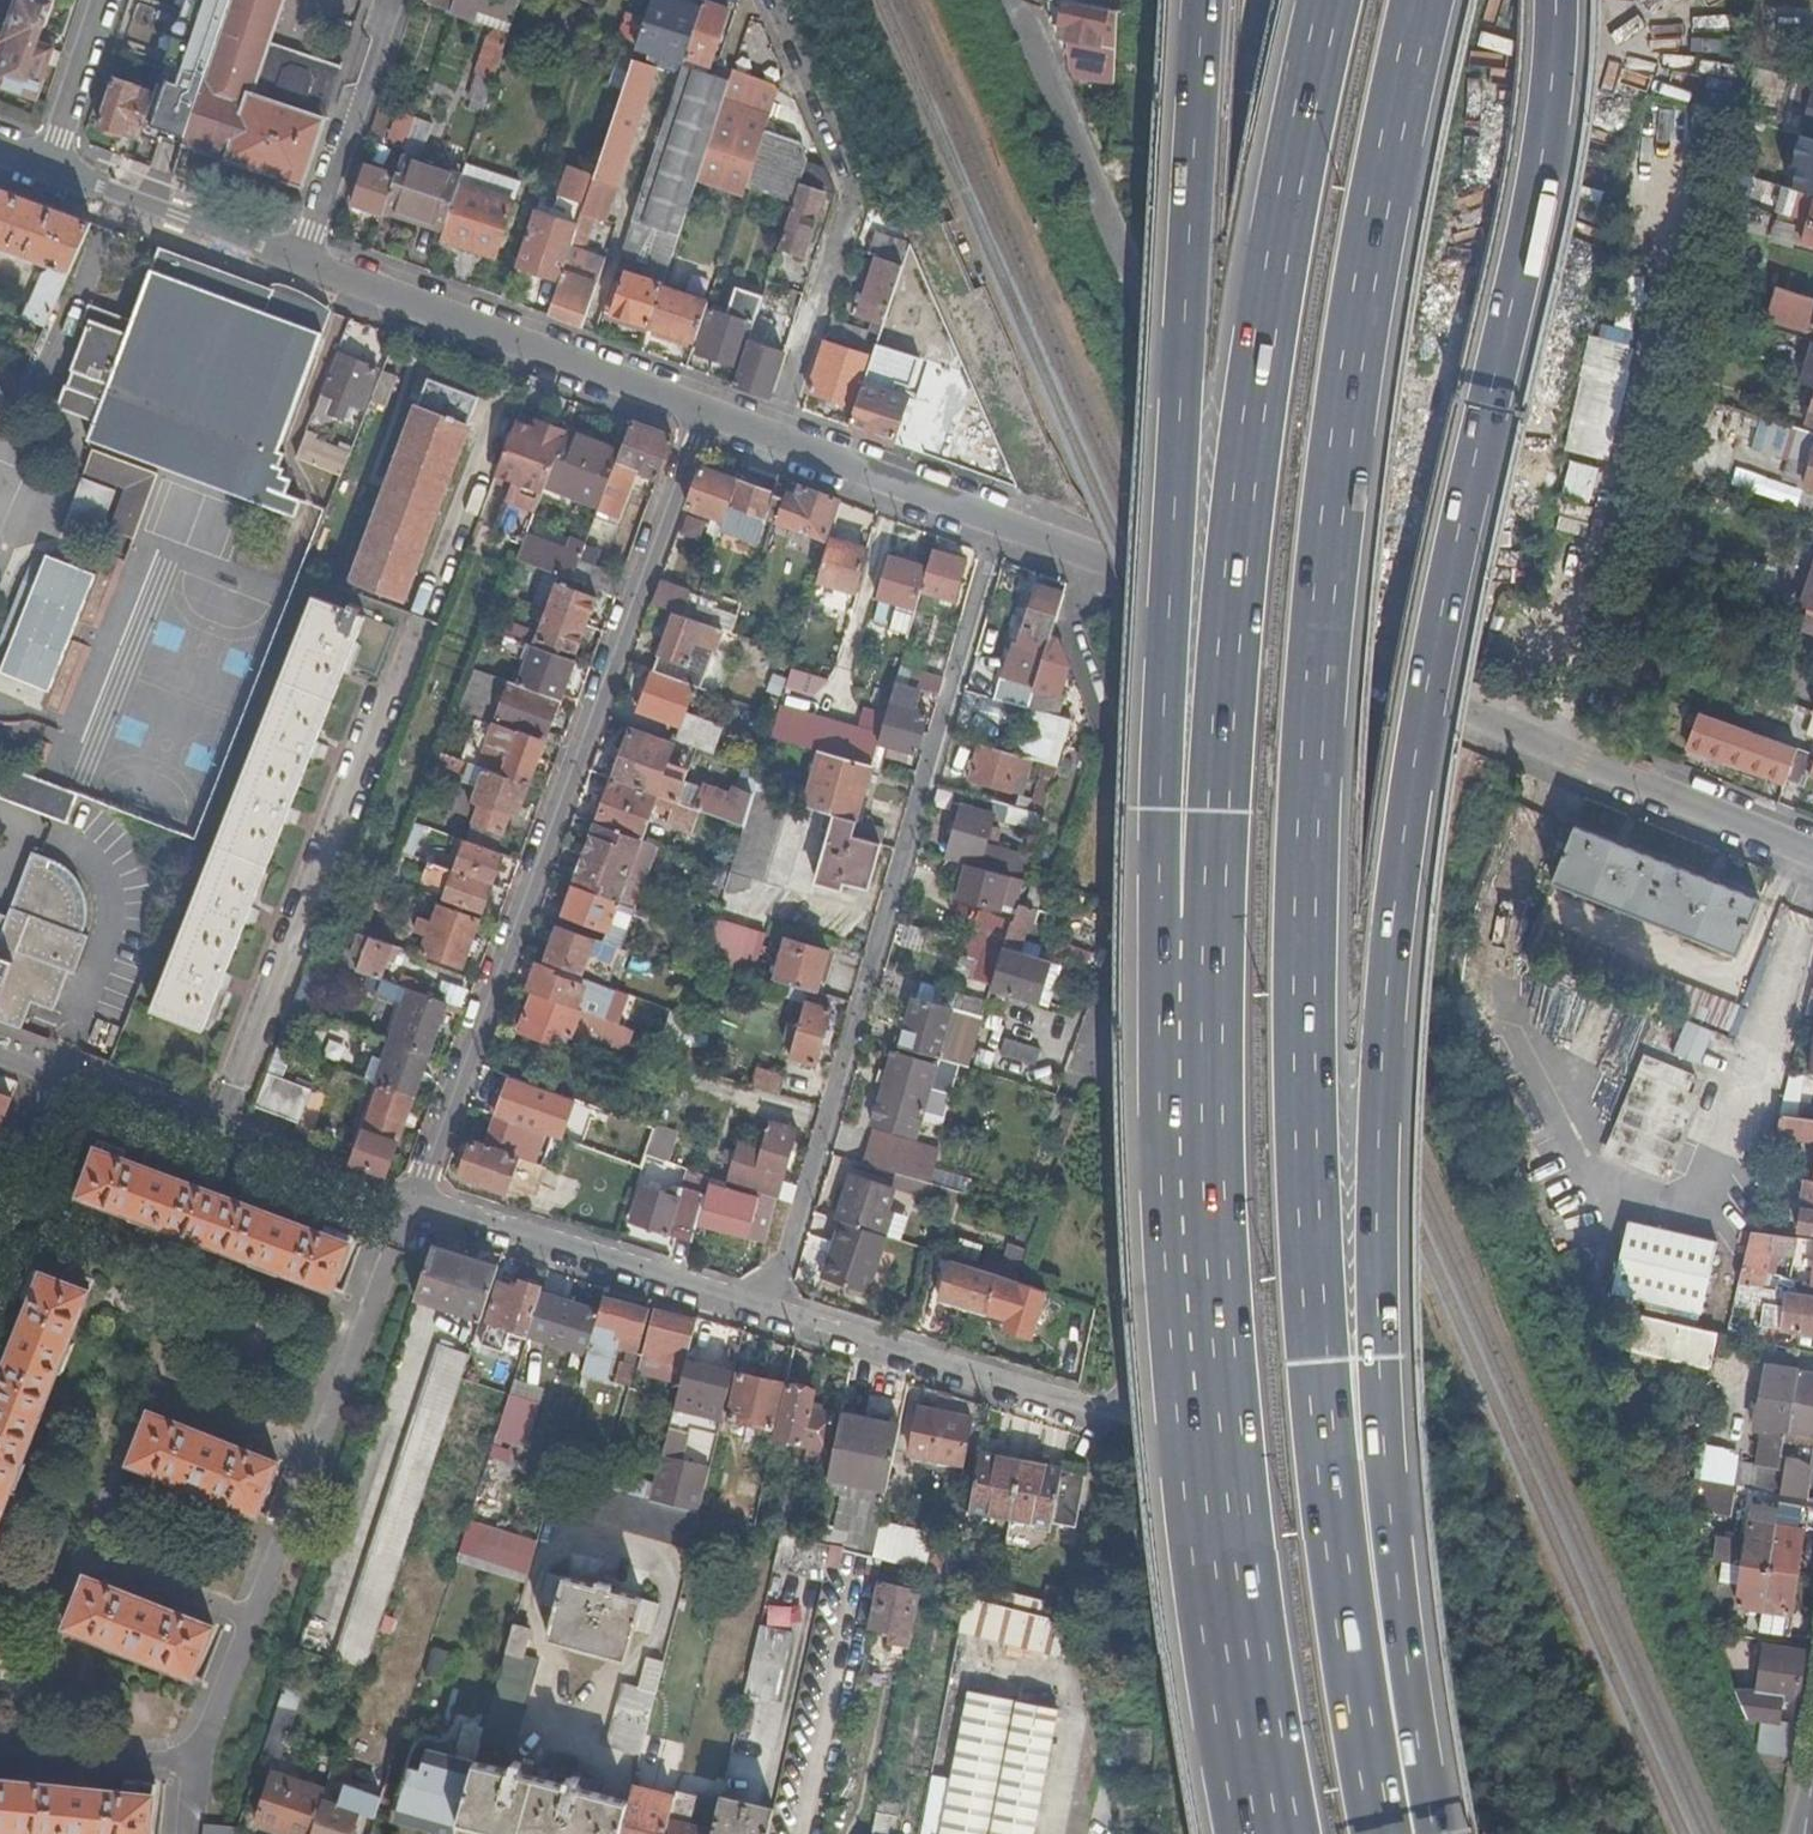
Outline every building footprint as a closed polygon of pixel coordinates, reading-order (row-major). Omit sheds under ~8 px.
[(2,38),(2,39),(8,41),(0,65),(0,84),(38,99),(48,66),(58,70),(63,54),(53,52),(55,48),(37,42),(52,2),(46,0),(16,0),(2,38)] [(182,16),(171,13),(165,32),(175,35),(156,92),(141,133),(161,140),(163,135),(183,143),(231,0),(187,0),(182,16)] [(342,66),(270,42),(284,0),(231,0),(183,143),(229,157),(259,167),(303,182),(342,66)] [(447,24),(469,31),(473,20),(487,24),(495,0),(454,0),(447,24)] [(487,24),(510,32),(521,0),(495,0),(487,24)] [(681,13),(698,19),(703,4),(693,0),(685,0),(681,13)] [(1116,0),(1076,0),(1076,3),(1106,9),(1116,11),(1116,0)] [(698,19),(686,57),(709,66),(710,65),(728,9),(721,7),(704,1),(703,4),(698,19)] [(1076,3),(1063,1),(1059,24),(1061,24),(1067,25),(1066,38),(1065,39),(1099,45),(1106,9),(1076,3)] [(593,181),(616,187),(656,66),(650,64),(654,51),(685,60),(686,57),(698,19),(681,13),(650,4),(646,17),(628,71),(594,177),(593,181)] [(624,47),(617,67),(628,71),(646,17),(627,12),(617,44),(624,47)] [(469,31),(483,36),(487,24),(473,20),(469,31)] [(487,24),(483,36),(506,44),(510,32),(487,24)] [(1067,25),(1061,24),(1059,37),(1066,38),(1067,25)] [(483,36),(465,90),(489,97),(506,44),(483,36)] [(1065,39),(1067,45),(1115,55),(1115,48),(1099,45),(1065,39)] [(1073,72),(1115,78),(1115,55),(1067,45),(1073,72)] [(685,60),(683,65),(707,73),(709,66),(686,57),(685,60)] [(648,263),(643,277),(663,283),(697,182),(709,146),(719,116),(724,100),(730,81),(707,73),(683,65),(631,220),(659,229),(648,263)] [(771,116),(779,90),(775,83),(734,69),(730,81),(724,100),(771,116)] [(141,133),(156,92),(116,77),(100,124),(121,131),(123,126),(141,133)] [(1802,130),(1812,133),(1812,90),(1802,130)] [(378,111),(368,140),(380,144),(389,115),(378,111)] [(404,149),(415,118),(398,113),(388,143),(404,149)] [(402,157),(420,163),(433,124),(415,118),(404,149),(402,157)] [(140,138),(141,133),(123,126),(121,131),(140,138)] [(755,162),(766,131),(764,130),(754,162),(755,162)] [(793,203),(800,182),(807,160),(808,156),(801,142),(766,131),(755,162),(747,187),(793,203)] [(744,198),(747,187),(755,162),(754,162),(709,146),(697,182),(744,198)] [(259,167),(229,157),(232,167),(250,173),(259,167)] [(385,207),(423,219),(439,169),(420,163),(402,157),(398,169),(385,207)] [(800,182),(836,194),(823,165),(807,160),(800,182)] [(383,212),(385,207),(398,169),(392,167),(390,173),(366,165),(353,202),(362,205),(383,212)] [(561,281),(582,215),(593,181),(594,177),(569,168),(554,215),(537,209),(517,266),(518,266),(561,281)] [(439,169),(423,219),(446,226),(460,185),(463,177),(439,169)] [(582,215),(594,218),(605,222),(616,187),(593,181),(582,215)] [(833,201),(836,194),(800,182),(793,203),(778,247),(803,255),(807,246),(809,238),(823,197),(833,201)] [(446,226),(443,237),(441,243),(471,253),(473,247),(496,255),(513,203),(460,185),(446,226)] [(93,223),(0,188),(0,246),(11,251),(8,258),(14,260),(17,253),(53,267),(53,269),(43,274),(29,305),(49,315),(50,316),(93,223)] [(1799,191),(1791,217),(1805,221),(1800,240),(1806,242),(1805,245),(1812,247),(1812,195),(1799,191)] [(362,205),(353,202),(351,208),(360,211),(362,205)] [(550,315),(583,328),(605,259),(584,251),(594,218),(582,215),(561,281),(558,289),(550,315)] [(902,264),(910,243),(875,231),(868,252),(877,256),(902,264)] [(879,334),(902,264),(877,256),(857,315),(873,321),(870,331),(879,334)] [(803,293),(809,276),(773,265),(768,280),(803,293)] [(515,275),(558,289),(561,281),(518,266),(515,275)] [(57,391),(62,393),(56,409),(93,422),(92,425),(273,494),(267,510),(295,521),(301,503),(286,497),(291,483),(282,479),(285,472),(280,470),(285,456),(280,454),(325,337),(151,272),(132,322),(87,306),(79,328),(83,330),(57,391)] [(605,311),(649,327),(662,287),(663,283),(643,277),(628,272),(625,283),(616,281),(605,311)] [(1777,286),(1772,304),(1811,316),(1812,309),(1812,297),(1777,286)] [(691,341),(696,343),(709,303),(662,287),(649,327),(655,329),(676,336),(691,341)] [(739,366),(750,333),(763,295),(736,287),(727,313),(711,308),(697,352),(739,366)] [(44,327),(49,315),(29,305),(23,316),(44,327)] [(604,315),(647,330),(649,327),(605,311),(604,315)] [(369,325),(353,319),(341,350),(357,357),(369,325)] [(870,331),(831,319),(826,333),(874,350),(879,334),(870,331)] [(655,329),(653,334),(689,347),(691,341),(676,336),(655,329)] [(768,396),(783,351),(765,345),(766,339),(750,333),(739,366),(734,383),(768,396)] [(856,406),(863,383),(872,357),(824,341),(808,391),(856,406)] [(1802,384),(1812,387),(1812,348),(1802,384)] [(358,360),(340,353),(324,392),(335,396),(351,402),(364,407),(379,368),(366,364),(358,360)] [(399,378),(384,371),(373,400),(387,406),(399,378)] [(481,398),(431,379),(420,407),(418,408),(354,580),(405,600),(481,398)] [(849,425),(892,441),(906,397),(863,383),(856,406),(849,425)] [(335,396),(324,392),(308,431),(317,435),(319,435),(329,412),(335,396)] [(351,402),(335,396),(329,412),(345,418),(351,402)] [(1763,416),(1753,447),(1811,464),(1805,486),(1812,489),(1812,432),(1763,416)] [(538,420),(534,428),(545,432),(548,424),(538,420)] [(534,428),(518,421),(497,476),(514,483),(511,491),(506,503),(536,515),(547,485),(564,442),(568,432),(548,424),(545,432),(534,428)] [(674,439),(632,424),(622,452),(619,461),(636,467),(643,470),(642,473),(660,479),(674,439)] [(86,443),(267,510),(273,494),(92,425),(86,443)] [(317,435),(308,431),(306,437),(315,440),(317,435)] [(599,443),(568,432),(564,442),(595,455),(599,443)] [(343,475),(351,455),(315,440),(306,437),(298,458),(343,475)] [(595,455),(564,442),(547,485),(601,505),(612,478),(619,461),(622,452),(599,443),(595,455)] [(157,476),(92,451),(83,476),(123,491),(109,530),(133,540),(157,476)] [(636,467),(619,461),(612,478),(630,486),(636,467)] [(714,516),(725,519),(739,482),(702,468),(688,506),(714,516)] [(514,483),(497,476),(494,485),(511,491),(514,483)] [(612,478),(601,505),(599,511),(617,518),(630,486),(612,478)] [(723,528),(761,542),(765,529),(775,495),(739,482),(725,519),(723,528)] [(827,539),(839,500),(802,486),(798,498),(789,495),(787,499),(780,521),(827,539)] [(776,532),(780,521),(787,499),(775,495),(765,529),(776,532)] [(703,542),(710,523),(689,514),(682,533),(703,542)] [(719,537),(723,528),(725,519),(714,516),(708,533),(719,537)] [(572,580),(584,548),(585,545),(574,541),(570,551),(527,536),(518,560),(543,569),(561,575),(572,580)] [(868,551),(831,538),(830,541),(818,581),(856,591),(868,551)] [(617,596),(624,578),(593,566),(598,553),(584,548),(572,580),(600,590),(617,596)] [(966,562),(934,552),(929,568),(923,591),(956,600),(966,562)] [(4,674),(55,694),(101,575),(50,556),(4,674)] [(923,591),(929,568),(892,558),(879,598),(882,600),(896,604),(890,627),(890,629),(910,635),(923,591)] [(1799,605),(1807,608),(1812,610),(1812,566),(1799,605)] [(558,583),(561,575),(543,569),(530,605),(542,609),(545,600),(551,602),(558,583)] [(597,598),(600,590),(572,580),(561,575),(558,583),(597,598)] [(677,613),(684,615),(692,593),(660,582),(652,603),(677,613)] [(542,609),(587,625),(597,598),(558,583),(551,602),(545,600),(542,609)] [(1064,593),(1062,593),(1037,584),(1031,603),(1029,609),(1023,627),(1051,635),(1052,629),(1064,593)] [(684,615),(711,624),(719,603),(698,596),(692,593),(684,615)] [(362,608),(351,604),(348,610),(314,596),(152,1010),(204,1031),(347,663),(376,676),(395,628),(360,615),(362,608)] [(896,604),(882,600),(875,622),(890,627),(896,604)] [(1029,609),(1031,603),(1025,601),(1022,608),(1029,609)] [(1807,608),(1801,628),(1812,632),(1812,610),(1807,608)] [(577,655),(587,625),(542,609),(538,619),(544,621),(538,635),(522,629),(517,640),(527,643),(559,655),(561,649),(577,655)] [(661,656),(687,666),(697,638),(712,643),(717,627),(711,624),(684,615),(677,613),(661,656)] [(1034,687),(1028,707),(1054,714),(1059,715),(1066,690),(1060,689),(1064,673),(1067,662),(1052,629),(1051,635),(1046,651),(1035,686),(1034,687)] [(1046,651),(1016,641),(1005,677),(1035,686),(1046,651)] [(560,700),(574,661),(559,655),(527,643),(526,649),(531,652),(518,686),(560,700)] [(655,671),(682,681),(687,666),(661,656),(655,671)] [(794,669),(787,691),(820,701),(826,679),(794,669)] [(548,731),(560,700),(518,686),(510,684),(510,682),(475,671),(460,709),(499,723),(545,740),(548,731)] [(678,741),(715,755),(724,726),(688,712),(697,686),(682,681),(655,671),(639,710),(682,726),(678,741)] [(939,696),(944,679),(912,671),(908,687),(919,690),(939,696)] [(999,676),(992,697),(1028,707),(1034,687),(999,676)] [(919,690),(908,687),(896,683),(881,736),(879,743),(917,754),(929,714),(914,709),(919,690)] [(981,716),(1010,720),(1012,704),(984,700),(981,716)] [(822,752),(831,721),(780,706),(777,715),(772,735),(820,751),(822,752)] [(1689,744),(1786,781),(1799,749),(1700,712),(1689,744)] [(529,785),(545,740),(499,723),(497,726),(481,720),(465,761),(529,785)] [(881,736),(831,721),(822,752),(872,766),(879,743),(881,736)] [(562,747),(565,737),(548,731),(545,740),(562,747)] [(615,778),(679,801),(686,781),(665,772),(674,748),(631,731),(621,759),(615,778)] [(1020,755),(978,743),(968,779),(1010,791),(1016,771),(1020,755)] [(1786,781),(1804,788),(1812,764),(1812,754),(1811,753),(1799,749),(1786,781)] [(615,778),(621,759),(599,751),(592,769),(615,778)] [(805,803),(857,819),(868,781),(870,774),(872,766),(822,752),(820,751),(805,803)] [(518,815),(529,785),(465,761),(443,753),(437,770),(475,783),(477,778),(483,780),(475,799),(482,802),(475,822),(504,833),(512,813),(518,815)] [(1037,760),(1020,755),(1016,771),(1031,776),(1033,776),(1037,760)] [(1034,799),(1047,803),(1058,766),(1045,762),(1034,799)] [(8,770),(0,790),(0,801),(66,826),(76,797),(8,770)] [(1019,794),(1019,795),(1025,796),(1031,776),(1016,771),(1010,791),(1019,794)] [(870,774),(868,781),(876,783),(878,776),(870,774)] [(701,810),(696,808),(679,801),(615,778),(597,824),(642,840),(655,804),(672,810),(668,823),(693,832),(701,810)] [(744,826),(752,802),(736,796),(735,800),(704,788),(696,808),(701,810),(744,826)] [(761,882),(787,799),(756,790),(752,802),(744,826),(730,873),(726,890),(731,892),(752,889),(755,880),(761,882)] [(1019,795),(1016,806),(1043,814),(1047,803),(1034,799),(1025,796),(1019,795)] [(956,823),(954,831),(948,852),(980,860),(981,859),(990,861),(999,827),(983,822),(987,810),(961,803),(956,823)] [(1016,806),(1007,803),(1002,820),(1038,830),(1043,814),(1016,806)] [(867,889),(881,843),(852,836),(852,833),(856,821),(829,813),(824,830),(833,832),(818,883),(841,890),(843,882),(867,889)] [(856,821),(852,833),(881,842),(884,828),(857,819),(856,821)] [(497,853),(504,833),(475,822),(468,842),(497,853)] [(586,854),(647,877),(659,846),(642,840),(597,824),(586,854)] [(1760,899),(1576,824),(1554,880),(1738,955),(1760,899)] [(491,885),(502,855),(497,853),(468,842),(466,842),(455,871),(491,885)] [(22,1031),(32,1003),(54,1011),(69,974),(75,976),(90,936),(84,934),(86,929),(88,923),(88,915),(88,906),(86,898),(83,890),(76,878),(65,866),(33,853),(7,918),(0,915),(0,1023),(22,1031)] [(636,908),(647,877),(586,854),(574,885),(636,908)] [(992,871),(1009,876),(1016,878),(1024,880),(1028,866),(996,856),(992,871)] [(965,864),(959,862),(951,892),(957,894),(965,864)] [(481,915),(491,885),(455,871),(432,863),(426,879),(449,888),(444,901),(481,915)] [(965,864),(957,894),(957,895),(1000,908),(1009,876),(992,871),(965,864)] [(1024,880),(1016,878),(1015,885),(1021,887),(1024,880)] [(621,948),(636,908),(574,885),(563,915),(572,918),(607,931),(603,941),(610,944),(621,948)] [(1037,953),(1039,947),(1051,913),(1017,902),(1011,921),(1001,953),(992,983),(991,987),(1045,1004),(1052,982),(1043,979),(1048,962),(1017,951),(1018,946),(1037,953)] [(468,950),(472,940),(478,921),(439,906),(432,923),(420,918),(415,933),(427,938),(421,955),(461,969),(468,950)] [(989,915),(978,945),(1001,953),(1011,921),(989,915)] [(607,931),(572,918),(569,928),(603,941),(607,931)] [(758,936),(716,922),(712,935),(705,959),(747,972),(758,936)] [(607,952),(610,944),(603,941),(569,928),(559,925),(547,960),(583,973),(592,947),(607,952)] [(399,948),(410,953),(411,951),(356,930),(355,931),(399,948)] [(399,948),(355,931),(342,964),(381,979),(388,960),(394,962),(399,948)] [(478,943),(472,940),(468,950),(475,952),(478,943)] [(809,990),(818,992),(830,953),(789,940),(777,980),(809,990)] [(968,975),(992,983),(1001,953),(978,945),(963,941),(960,953),(973,957),(968,975)] [(604,1018),(615,990),(544,964),(533,993),(604,1018)] [(409,989),(428,996),(432,986),(403,975),(400,986),(409,989)] [(949,1015),(980,1024),(986,1002),(920,982),(915,1001),(951,1011),(949,1015)] [(444,983),(438,1000),(447,1003),(459,1008),(465,991),(444,983)] [(429,1053),(447,1003),(438,1000),(428,996),(409,989),(391,1040),(429,1053)] [(828,1007),(832,996),(818,992),(809,990),(806,1002),(828,1007)] [(618,1023),(604,1018),(533,993),(524,1019),(541,1025),(556,1030),(571,1036),(573,1032),(577,1022),(596,1028),(594,1033),(597,1034),(613,1040),(618,1023)] [(912,1000),(898,1046),(967,1066),(980,1024),(949,1015),(951,1011),(915,1001),(912,1000)] [(833,1009),(828,1007),(806,1002),(790,1057),(816,1064),(824,1039),(826,1031),(833,1009)] [(293,1052),(309,1011),(293,1005),(277,1046),(293,1052)] [(594,1040),(597,1034),(594,1033),(596,1028),(577,1022),(573,1032),(594,1040)] [(1688,1022),(1676,1056),(1703,1066),(1716,1031),(1688,1022)] [(624,1044),(631,1028),(618,1023),(613,1040),(624,1044)] [(556,1030),(541,1025),(538,1031),(554,1036),(556,1030)] [(832,1034),(826,1031),(824,1039),(830,1041),(832,1034)] [(1039,1084),(1045,1046),(1002,1039),(996,1077),(1039,1084)] [(414,1095),(429,1053),(391,1040),(376,1082),(381,1084),(414,1095)] [(282,1078),(293,1052),(277,1046),(267,1072),(282,1078)] [(886,1069),(884,1078),(871,1121),(913,1134),(920,1109),(924,1110),(937,1063),(892,1050),(886,1069)] [(1644,1054),(1607,1144),(1617,1148),(1612,1159),(1663,1180),(1692,1114),(1681,1109),(1689,1092),(1695,1076),(1644,1054)] [(752,1085),(781,1094),(786,1077),(756,1068),(752,1085)] [(878,1076),(884,1078),(886,1069),(881,1068),(878,1076)] [(254,1105),(299,1122),(311,1089),(282,1078),(267,1072),(254,1105)] [(1791,1073),(1781,1113),(1811,1117),(1812,1108),(1812,1077),(1791,1073)] [(511,1075),(497,1115),(530,1127),(543,1132),(558,1093),(511,1075)] [(352,1163),(386,1174),(414,1095),(381,1084),(354,1157),(352,1163)] [(1699,1097),(1689,1092),(1681,1109),(1692,1114),(1699,1097)] [(0,1094),(0,1132),(3,1125),(13,1099),(0,1094)] [(1811,1117),(1781,1113),(1776,1135),(1812,1141),(1812,1118),(1811,1117)] [(497,1115),(485,1145),(533,1161),(539,1145),(526,1140),(530,1127),(497,1115)] [(764,1194),(778,1198),(798,1128),(771,1121),(764,1146),(741,1140),(729,1182),(764,1194)] [(18,1131),(3,1125),(0,1132),(0,1176),(18,1131)] [(648,1144),(646,1154),(666,1160),(674,1135),(653,1128),(648,1144)] [(875,1129),(865,1163),(896,1172),(930,1181),(939,1148),(875,1129)] [(355,1234),(328,1223),(324,1232),(125,1158),(129,1148),(101,1138),(80,1195),(132,1214),(131,1219),(160,1231),(162,1225),(252,1259),(250,1264),(280,1275),(282,1271),(333,1290),(355,1234)] [(624,1162),(642,1168),(646,1154),(648,1144),(631,1138),(624,1162)] [(485,1145),(473,1141),(459,1176),(505,1191),(508,1185),(537,1195),(547,1166),(533,1161),(485,1145)] [(1617,1148),(1607,1144),(1602,1155),(1612,1159),(1617,1148)] [(896,1172),(893,1186),(956,1206),(961,1191),(930,1181),(896,1172)] [(851,1174),(837,1217),(847,1221),(878,1231),(892,1188),(851,1174)] [(1806,1178),(1805,1189),(1804,1195),(1799,1228),(1812,1230),(1812,1179),(1806,1178)] [(674,1223),(697,1229),(707,1191),(687,1185),(682,1197),(645,1185),(633,1223),(670,1235),(672,1229),(674,1223)] [(760,1200),(711,1186),(705,1208),(753,1222),(760,1200)] [(767,1241),(778,1198),(764,1194),(752,1236),(767,1241)] [(1701,1311),(1718,1239),(1629,1219),(1612,1291),(1701,1311)] [(874,1293),(892,1236),(878,1231),(847,1221),(828,1277),(874,1293)] [(672,1229),(695,1236),(697,1229),(674,1223),(672,1229)] [(1775,1233),(1752,1230),(1739,1282),(1762,1285),(1771,1250),(1775,1233)] [(1794,1254),(1797,1236),(1775,1233),(1771,1250),(1794,1254)] [(998,1272),(1015,1278),(1026,1245),(1010,1240),(998,1272)] [(481,1319),(498,1267),(432,1246),(415,1297),(481,1319)] [(1006,1320),(1018,1282),(953,1261),(941,1297),(1006,1320)] [(521,1281),(519,1280),(516,1288),(499,1282),(480,1341),(499,1347),(505,1326),(527,1333),(539,1292),(541,1287),(547,1269),(526,1263),(521,1281)] [(34,1267),(23,1295),(32,1298),(0,1380),(0,1521),(12,1489),(17,1491),(28,1462),(24,1461),(59,1370),(63,1372),(74,1342),(70,1341),(91,1288),(34,1267)] [(1787,1289),(1785,1307),(1768,1304),(1765,1324),(1782,1327),(1812,1332),(1812,1293),(1787,1289)] [(589,1353),(600,1311),(539,1292),(527,1333),(589,1353)] [(643,1335),(651,1308),(604,1297),(600,1311),(589,1353),(583,1372),(605,1378),(612,1355),(618,1348),(624,1330),(643,1335)] [(686,1367),(687,1361),(697,1320),(656,1310),(644,1357),(686,1367)] [(1720,1331),(1639,1312),(1632,1347),(1712,1366),(1720,1331)] [(406,1543),(461,1378),(469,1354),(438,1343),(369,1551),(401,1561),(406,1543)] [(722,1419),(734,1372),(687,1361),(686,1367),(675,1408),(722,1419)] [(616,1378),(632,1382),(635,1366),(620,1362),(616,1378)] [(1774,1364),(1759,1463),(1785,1468),(1786,1455),(1781,1454),(1784,1430),(1790,1431),(1798,1368),(1774,1364)] [(1782,1491),(1804,1496),(1809,1466),(1796,1454),(1800,1433),(1812,1435),(1812,1371),(1798,1368),(1790,1431),(1784,1430),(1781,1454),(1786,1455),(1785,1468),(1782,1491)] [(774,1426),(784,1383),(740,1372),(729,1417),(753,1423),(754,1422),(774,1426)] [(827,1450),(834,1415),(810,1409),(814,1390),(789,1385),(776,1437),(827,1450)] [(538,1403),(508,1393),(485,1465),(516,1474),(538,1403)] [(842,1412),(814,1540),(831,1545),(874,1555),(888,1484),(905,1400),(870,1393),(865,1417),(842,1412)] [(963,1463),(972,1416),(920,1405),(911,1452),(963,1463)] [(258,1513),(278,1461),(150,1411),(130,1464),(258,1513)] [(1699,1476),(1716,1480),(1721,1446),(1704,1443),(1699,1476)] [(1721,1446),(1716,1480),(1734,1482),(1737,1460),(1739,1448),(1721,1446)] [(1053,1520),(1063,1467),(1056,1466),(981,1450),(969,1506),(1052,1524),(1053,1520)] [(700,1508),(711,1464),(664,1452),(653,1498),(700,1508)] [(1737,1460),(1734,1482),(1782,1491),(1785,1468),(1759,1463),(1737,1460)] [(1053,1520),(1075,1525),(1086,1472),(1063,1467),(1053,1520)] [(696,1547),(704,1513),(652,1500),(556,1476),(548,1508),(696,1547)] [(1751,1502),(1749,1520),(1765,1522),(1766,1517),(1772,1518),(1778,1519),(1780,1506),(1751,1502)] [(1749,1520),(1743,1562),(1771,1566),(1778,1519),(1772,1518),(1771,1524),(1765,1522),(1749,1520)] [(1771,1566),(1797,1570),(1803,1528),(1789,1526),(1783,1526),(1784,1520),(1778,1519),(1771,1566)] [(459,1552),(476,1557),(485,1526),(468,1521),(459,1552)] [(814,1540),(782,1532),(774,1567),(824,1578),(831,1545),(814,1540)] [(1771,1566),(1743,1562),(1736,1603),(1752,1605),(1758,1606),(1757,1613),(1763,1614),(1764,1607),(1771,1566)] [(1791,1612),(1797,1570),(1771,1566),(1764,1607),(1791,1612)] [(588,1583),(549,1573),(541,1602),(557,1606),(549,1638),(573,1644),(626,1659),(635,1628),(651,1633),(660,1603),(588,1583)] [(879,1573),(868,1624),(894,1630),(910,1633),(919,1589),(884,1581),(885,1575),(879,1573)] [(214,1626),(86,1575),(66,1627),(194,1677),(214,1626)] [(970,1580),(960,1629),(1087,1660),(1078,1607),(1012,1590),(970,1580)] [(1761,1629),(1787,1633),(1791,1612),(1764,1607),(1763,1614),(1761,1629)] [(485,1728),(480,1743),(512,1752),(538,1659),(523,1655),(531,1629),(514,1624),(485,1728)] [(761,1625),(745,1689),(779,1697),(794,1632),(761,1625)] [(910,1633),(894,1630),(892,1640),(910,1643),(912,1634),(910,1633)] [(1737,1689),(1748,1715),(1769,1719),(1778,1720),(1783,1694),(1799,1697),(1806,1649),(1765,1643),(1758,1690),(1737,1689)] [(609,1744),(642,1753),(666,1663),(649,1659),(641,1688),(625,1684),(609,1744)] [(1058,1706),(969,1689),(941,1833),(1033,1833),(1058,1706)] [(278,1704),(263,1749),(278,1754),(292,1709),(278,1704)] [(1765,1751),(1790,1756),(1795,1724),(1778,1720),(1769,1719),(1765,1751)] [(456,1756),(475,1761),(480,1743),(485,1728),(466,1722),(456,1756)] [(458,1822),(475,1761),(456,1756),(428,1748),(421,1771),(411,1769),(397,1816),(419,1822),(418,1826),(446,1833),(455,1833),(458,1822)] [(631,1799),(591,1790),(593,1778),(573,1773),(572,1776),(569,1775),(567,1784),(538,1777),(530,1775),(533,1764),(515,1760),(512,1771),(475,1761),(458,1822),(512,1833),(621,1833),(631,1799)] [(375,1818),(390,1770),(370,1765),(362,1791),(344,1786),(338,1804),(323,1799),(311,1833),(352,1833),(359,1813),(375,1818)] [(323,1799),(326,1790),(273,1774),(256,1822),(292,1833),(311,1833),(323,1799)] [(155,1782),(126,1779),(125,1791),(0,1779),(0,1831),(27,1833),(151,1833),(155,1782)] [(621,1833),(666,1833),(669,1819),(675,1798),(633,1786),(631,1799),(621,1833)] [(712,1833),(769,1833),(775,1807),(721,1794),(713,1830),(712,1833)] [(713,1830),(669,1819),(666,1833),(712,1833),(713,1830)] [(233,1824),(206,1820),(204,1833),(232,1833),(233,1824)]
